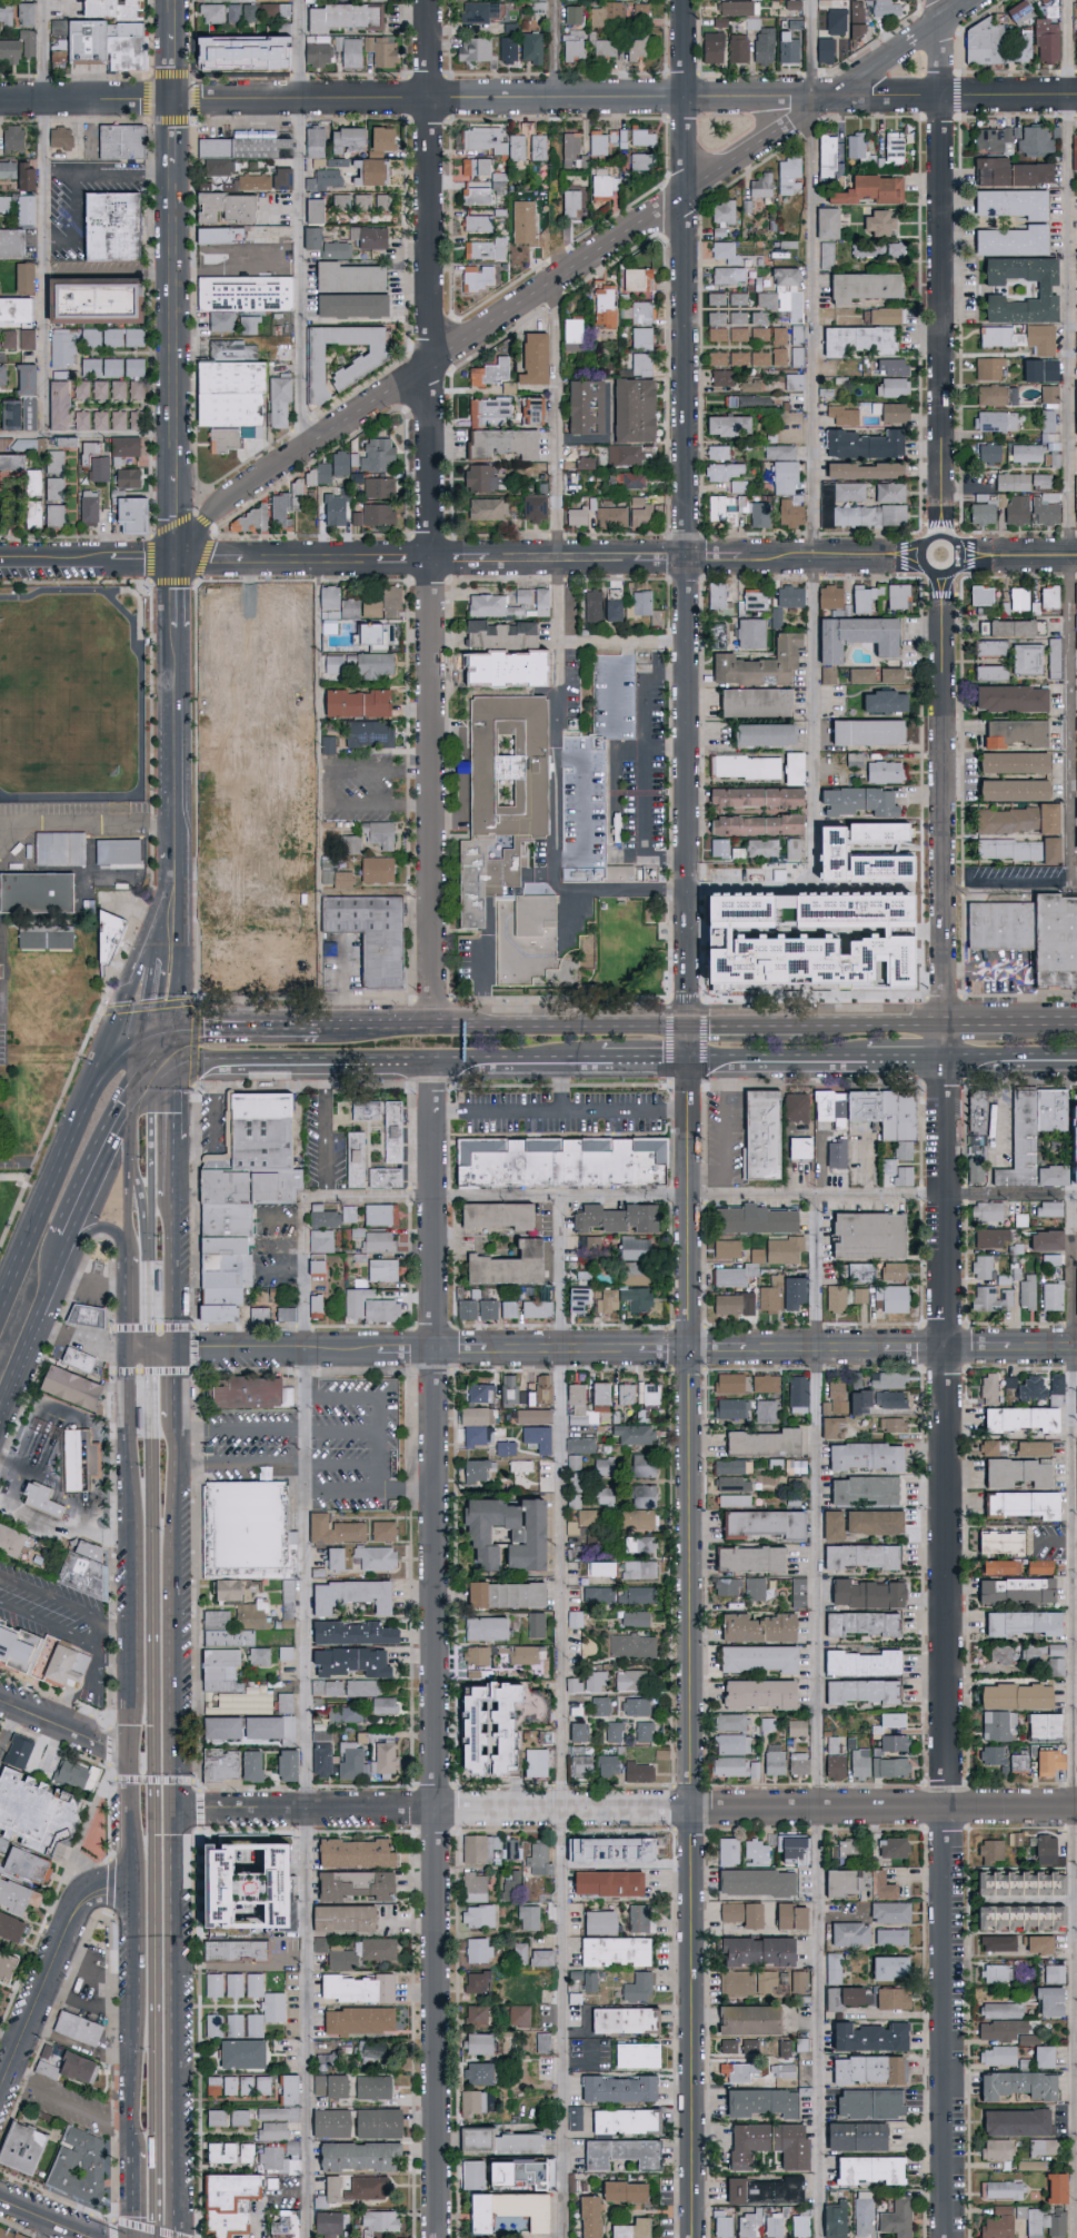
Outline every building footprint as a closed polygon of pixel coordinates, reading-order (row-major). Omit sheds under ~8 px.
[(84,18),(84,0),(143,0),(143,19),(84,18)] [(863,0),(854,0),(848,0),(849,26),(846,26),(846,36),(864,35),(863,0)] [(872,17),(899,16),(898,0),(878,0),(871,0),(872,17)] [(717,16),(753,15),(752,1),(717,2),(717,16)] [(36,26),(19,27),(19,3),(36,2),(36,26)] [(487,22),(487,17),(497,17),(496,2),(458,3),(459,23),(487,22)] [(590,7),(590,25),(621,25),(621,20),(648,21),(648,2),(604,2),(604,7),(590,7)] [(1007,23),(1026,19),(1022,2),(1003,7),(1007,23)] [(237,3),(237,22),(226,22),(226,3),(237,3)] [(252,3),(252,22),(240,22),(240,3),(252,3)] [(221,4),(221,22),(201,22),(201,4),(221,4)] [(291,4),(291,18),(263,18),(263,4),(291,4)] [(310,31),(310,6),(385,4),(385,29),(310,31)] [(13,26),(0,26),(0,6),(13,6),(13,26)] [(579,6),(562,6),(562,24),(580,24),(579,6)] [(1057,23),(1048,23),(1047,17),(1056,17),(1056,6),(1045,6),(1045,18),(1034,19),(1034,61),(1058,61),(1057,23)] [(824,9),(825,34),(846,34),(845,8),(824,9)] [(996,14),(997,24),(1009,24),(1010,63),(969,62),(971,32),(996,14)] [(745,29),(757,28),(757,18),(745,19),(745,29)] [(786,28),(802,29),(803,19),(786,19),(786,28)] [(108,63),(70,63),(70,34),(70,21),(107,20),(108,37),(108,52),(108,63)] [(107,20),(144,21),(144,37),(108,37),(107,20)] [(280,36),(280,24),(291,24),(291,36),(280,36)] [(772,63),(771,29),(753,29),(753,63),(772,63)] [(36,61),(0,61),(0,40),(20,40),(20,30),(36,30),(36,61)] [(778,62),(797,63),(798,39),(787,38),(787,30),(779,30),(778,62)] [(642,39),(626,39),(627,59),(649,58),(648,31),(641,31),(642,39)] [(520,60),(530,60),(530,65),(540,65),(541,32),(520,32),(520,60)] [(1002,61),(1028,62),(1029,32),(1010,32),(1010,52),(1002,52),(1002,61)] [(701,63),(721,62),(721,33),(700,33),(701,63)] [(61,35),(47,35),(47,63),(61,63),(61,35)] [(726,63),(746,63),(746,35),(727,35),(726,63)] [(144,71),(111,71),(111,52),(108,52),(108,37),(144,37),(144,71)] [(487,62),(489,38),(460,37),(459,49),(454,48),(453,60),(487,62)] [(815,62),(832,63),(832,38),(816,37),(815,62)] [(375,67),(375,49),(367,49),(367,38),(396,38),(396,67),(375,67)] [(362,68),(343,68),(343,52),(337,52),(337,39),(361,39),(362,68)] [(583,56),(583,39),(562,39),(562,62),(571,62),(571,56),(583,56)] [(514,65),(515,44),(498,43),(498,65),(514,65)] [(237,66),(203,66),(203,44),(237,44),(237,66)] [(280,44),(280,67),(253,67),(253,44),(280,44)] [(307,67),(307,44),(330,44),(330,67),(307,67)] [(1049,153),(1048,125),(1011,126),(1011,141),(1012,154),(1049,153)] [(146,159),(99,159),(99,126),(146,126),(146,159)] [(2,156),(9,156),(9,152),(23,152),(23,131),(20,131),(20,127),(6,127),(6,130),(2,130),(2,156)] [(72,127),(72,149),(51,149),(51,127),(72,127)] [(326,162),(308,162),(308,127),(326,127),(326,162)] [(396,127),(396,150),(373,150),(373,127),(396,127)] [(507,154),(495,155),(495,149),(463,150),(463,128),(501,127),(501,142),(507,142),(507,154)] [(1010,141),(1010,127),(972,128),(972,150),(1002,149),(1002,141),(1010,141)] [(366,152),(333,152),(333,128),(366,129),(366,152)] [(630,128),(609,128),(609,146),(630,146),(630,128)] [(629,147),(629,148),(619,148),(619,129),(657,129),(657,147),(629,147)] [(608,156),(591,156),(591,130),(608,130),(608,156)] [(233,158),(200,158),(200,139),(235,139),(235,131),(277,131),(277,139),(292,139),(292,149),(279,149),(279,158),(233,158)] [(912,150),(912,131),(883,132),(884,163),(902,163),(902,150),(912,150)] [(846,156),(864,156),(864,132),(846,132),(846,156)] [(564,159),(564,133),(580,133),(580,159),(564,159)] [(816,134),(817,170),(834,169),(833,134),(816,134)] [(526,136),(526,160),(510,160),(510,136),(526,136)] [(531,160),(531,136),(547,136),(547,160),(531,160)] [(654,170),(631,170),(631,154),(654,154),(654,170)] [(790,193),(790,187),(798,187),(798,178),(798,156),(775,156),(776,194),(790,193)] [(1005,162),(1005,156),(979,156),(979,166),(973,166),(973,183),(1052,183),(1052,162),(1005,162)] [(232,173),(232,157),(204,158),(204,174),(232,173)] [(490,158),(490,176),(463,176),(463,158),(490,158)] [(388,186),(355,186),(355,159),(388,159),(388,186)] [(18,192),(34,192),(34,169),(28,169),(28,162),(17,164),(18,192)] [(0,164),(0,180),(17,180),(16,165),(0,164)] [(292,168),(292,190),(276,190),(276,168),(292,168)] [(317,179),(317,170),(342,170),(342,189),(307,189),(307,179),(317,179)] [(747,196),(768,196),(769,171),(757,171),(757,179),(747,179),(747,196)] [(271,191),(239,191),(238,172),(271,172),(271,191)] [(902,201),(902,175),(849,174),(848,189),(821,188),(821,202),(854,202),(854,196),(870,196),(870,201),(902,201)] [(492,188),(492,175),(502,175),(502,188),(492,188)] [(592,176),(618,176),(618,199),(592,199),(592,176)] [(463,205),(463,188),(492,188),(492,205),(463,205)] [(971,189),(971,213),(1023,214),(1023,219),(1044,219),(1044,190),(971,189)] [(580,191),(580,217),(564,217),(564,191),(580,191)] [(142,194),(142,261),(87,261),(87,194),(142,194)] [(199,224),(199,195),(257,195),(257,224),(226,224),(226,214),(218,214),(218,224),(199,224)] [(335,196),(351,196),(351,210),(335,210),(335,196)] [(371,209),(357,209),(357,196),(371,196),(371,209)] [(377,196),(392,196),(392,209),(377,209),(377,196)] [(0,198),(0,214),(4,214),(4,211),(10,211),(9,198),(0,198)] [(18,198),(33,198),(34,226),(18,226),(18,198)] [(325,199),(325,224),(308,224),(308,199),(325,199)] [(732,200),(710,201),(710,224),(711,224),(711,236),(723,235),(722,223),(733,223),(732,200)] [(836,206),(814,206),(813,237),(835,237),(836,206)] [(870,235),(889,235),(890,209),(869,208),(869,215),(860,215),(860,228),(870,229),(870,235)] [(536,214),(536,244),(516,244),(516,214),(536,214)] [(465,232),(465,216),(492,216),(492,232),(465,232)] [(1023,229),(970,228),(970,253),(1044,254),(1045,223),(1023,222),(1023,229)] [(199,245),(199,228),(246,228),(246,245),(199,245)] [(252,242),(252,228),(279,228),(279,242),(252,242)] [(305,228),(322,228),(322,251),(305,251),(305,228)] [(388,250),(359,250),(359,239),(351,239),(351,228),(388,228),(388,250)] [(23,260),(0,260),(0,231),(23,231),(23,260)] [(507,239),(507,259),(466,259),(466,239),(507,239)] [(733,241),(710,241),(710,258),(723,258),(723,264),(739,264),(739,254),(732,254),(733,241)] [(833,241),(819,241),(818,267),(832,268),(833,241)] [(886,256),(903,256),(902,242),(886,242),(886,256)] [(348,244),(348,257),(326,257),(326,244),(348,244)] [(1055,320),(1055,293),(1045,293),(1045,283),(1055,283),(1055,257),(978,257),(978,284),(999,284),(999,277),(1034,277),(1034,299),(999,299),(999,294),(979,294),(979,320),(1055,320)] [(340,266),(387,266),(387,293),(318,293),(318,261),(340,261),(340,266)] [(14,266),(33,266),(33,295),(14,295),(14,266)] [(463,290),(463,266),(495,266),(495,290),(463,290)] [(794,266),(769,266),(770,284),(794,284),(794,266)] [(735,283),(735,277),(743,277),(743,267),(711,267),(710,283),(735,283)] [(626,291),(626,269),(654,269),(654,291),(626,291)] [(898,272),(826,272),(826,302),(845,303),(845,296),(898,297),(898,272)] [(235,331),(210,333),(210,310),(199,310),(199,277),(293,277),(293,310),(235,310),(235,331)] [(144,324),(49,323),(50,279),(144,280),(144,324)] [(617,328),(595,328),(595,284),(617,284),(617,328)] [(789,290),(776,290),(775,309),(788,309),(789,290)] [(724,292),(705,292),(706,304),(724,304),(724,292)] [(745,292),(727,292),(727,304),(745,304),(745,292)] [(755,292),(756,309),(775,308),(774,292),(755,292)] [(319,295),(389,295),(389,318),(319,318),(319,295)] [(31,325),(0,324),(0,301),(32,301),(31,325)] [(654,325),(630,325),(630,303),(654,303),(654,325)] [(867,307),(867,323),(898,323),(898,307),(867,307)] [(749,310),(749,324),(767,324),(766,310),(749,310)] [(706,324),(723,323),(723,311),(706,311),(706,324)] [(727,311),(728,324),(744,323),(744,311),(727,311)] [(800,311),(789,312),(789,322),(801,322),(800,311)] [(242,334),(242,317),(258,317),(258,334),(242,334)] [(565,351),(565,319),(582,319),(582,351),(565,351)] [(819,353),(891,352),(891,325),(819,326),(819,353)] [(1052,354),(1052,325),(1024,325),(1024,332),(1009,332),(1009,325),(979,326),(979,345),(1033,345),(1033,354),(1052,354)] [(746,326),(727,327),(727,341),(747,340),(746,326)] [(767,326),(749,327),(749,340),(768,339),(767,326)] [(785,343),(786,327),(771,326),(771,343),(785,343)] [(387,327),(387,364),(338,392),(332,383),(332,374),(369,353),(369,345),(326,345),(326,385),(330,394),(330,399),(321,405),(308,405),(308,327),(387,327)] [(726,327),(706,327),(706,341),(726,340),(726,327)] [(632,349),(632,328),(654,328),(654,349),(632,349)] [(144,329),(144,346),(127,346),(127,329),(144,329)] [(101,346),(83,346),(83,330),(101,330),(101,346)] [(123,330),(123,347),(106,347),(106,330),(123,330)] [(51,331),(73,331),(73,368),(51,368),(51,331)] [(19,333),(34,333),(34,353),(19,353),(19,333)] [(14,334),(1,334),(1,351),(14,351),(14,334)] [(549,334),(549,384),(520,384),(520,374),(525,374),(525,334),(549,334)] [(199,427),(199,362),(209,362),(210,340),(255,341),(255,362),(266,362),(265,427),(253,427),(253,433),(248,433),(248,437),(243,437),(243,454),(211,453),(211,428),(199,427)] [(276,362),(276,344),(292,344),(292,362),(276,362)] [(786,347),(770,347),(771,364),(787,364),(786,347)] [(747,363),(747,350),(706,351),(707,364),(747,363)] [(749,365),(769,364),(769,350),(749,350),(749,365)] [(632,376),(632,354),(655,354),(655,376),(632,376)] [(510,356),(510,385),(470,385),(470,367),(498,367),(498,356),(510,356)] [(974,357),(974,378),(1001,379),(1001,357),(974,357)] [(1019,358),(1019,380),(1056,381),(1057,358),(1019,358)] [(101,359),(101,376),(82,376),(82,359),(101,359)] [(123,359),(123,376),(104,376),(104,359),(123,359)] [(146,377),(127,377),(127,359),(146,359),(146,377)] [(820,376),(833,375),(833,359),(820,359),(820,376)] [(14,367),(36,367),(36,398),(16,398),(14,367)] [(729,369),(711,368),(710,385),(729,386),(729,369)] [(803,372),(784,373),(784,390),(803,389),(803,372)] [(271,428),(271,375),(292,375),(292,428),(271,428)] [(879,377),(879,385),(874,385),(874,395),(907,395),(907,377),(879,377)] [(657,379),(657,443),(616,443),(616,379),(657,379)] [(570,435),(570,380),(604,380),(604,435),(570,435)] [(70,382),(70,430),(51,430),(51,382),(70,382)] [(127,382),(127,399),(113,399),(113,382),(127,382)] [(144,382),(144,399),(130,399),(130,382),(144,382)] [(76,399),(76,383),(89,383),(89,399),(76,399)] [(108,383),(108,399),(93,399),(93,383),(108,383)] [(1014,404),(1014,385),(976,384),(976,403),(1014,404)] [(1039,402),(1056,402),(1056,385),(1039,384),(1039,402)] [(34,429),(35,397),(22,397),(21,429),(34,429)] [(545,397),(545,425),(520,425),(520,397),(545,397)] [(470,398),(511,398),(511,422),(470,422),(470,398)] [(879,402),(879,421),(907,421),(907,403),(879,402)] [(0,404),(20,404),(20,430),(1,430),(0,404)] [(856,424),(856,406),(825,406),(825,416),(832,416),(832,424),(856,424)] [(143,410),(143,429),(130,429),(130,410),(143,410)] [(1016,412),(973,411),(973,429),(1015,431),(1016,412)] [(89,412),(89,430),(76,430),(76,412),(89,412)] [(108,412),(108,430),(94,430),(94,412),(108,412)] [(112,412),(127,412),(127,430),(112,430),(112,412)] [(703,415),(703,434),(750,433),(750,414),(703,415)] [(822,455),(901,457),(902,428),(881,427),(881,435),(853,434),(853,429),(823,428),(822,455)] [(539,430),(539,461),(516,461),(516,457),(469,457),(469,430),(539,430)] [(56,438),(77,438),(77,448),(56,448),(56,438)] [(3,453),(8,447),(14,453),(37,452),(37,457),(43,456),(43,439),(0,439),(0,453),(3,453)] [(111,439),(144,439),(144,448),(140,447),(140,457),(121,458),(121,467),(112,467),(111,439)] [(396,472),(361,472),(361,439),(396,439),(396,472)] [(82,443),(100,443),(100,456),(89,456),(89,467),(80,467),(80,454),(82,454),(82,443)] [(794,444),(763,443),(763,458),(794,459),(794,444)] [(1000,443),(972,444),(972,463),(1000,463),(1000,443)] [(728,458),(728,444),(705,445),(706,458),(728,458)] [(1041,462),(1041,444),(1011,444),(1011,462),(1041,462)] [(642,465),(611,465),(611,446),(642,446),(642,465)] [(46,452),(63,452),(63,474),(47,474),(46,452)] [(333,452),(349,452),(349,475),(333,475),(333,452)] [(24,469),(23,455),(0,455),(0,470),(24,469)] [(90,483),(109,483),(109,457),(89,457),(90,483)] [(595,458),(595,469),(579,469),(579,458),(595,458)] [(795,460),(763,460),(764,480),(772,480),(772,494),(791,493),(791,483),(795,483),(795,460)] [(821,462),(822,477),(898,476),(898,461),(821,462)] [(743,463),(705,462),(705,480),(728,480),(728,474),(743,474),(743,463)] [(331,484),(307,485),(307,472),(317,472),(316,464),(331,464),(331,484)] [(467,465),(498,465),(498,492),(467,492),(467,465)] [(143,489),(122,489),(122,479),(122,471),(144,469),(144,479),(143,489)] [(26,472),(41,472),(41,497),(24,498),(26,472)] [(645,472),(616,472),(616,487),(644,487),(645,472)] [(1050,473),(994,474),(994,489),(1050,489),(1050,473)] [(396,498),(365,498),(365,478),(396,478),(396,498)] [(46,479),(63,479),(63,502),(47,502),(46,479)] [(730,492),(746,492),(746,480),(730,479),(730,492)] [(863,482),(832,481),(831,499),(863,500),(863,482)] [(903,481),(873,482),(873,503),(903,502),(903,481)] [(292,495),(292,527),(272,527),(272,493),(292,493),(292,482),(302,482),(302,495),(292,495)] [(129,493),(130,499),(150,497),(151,537),(117,537),(117,527),(121,526),(121,507),(114,507),(114,493),(129,493)] [(800,525),(800,493),(787,494),(787,505),(777,505),(777,525),(800,525)] [(1057,524),(1058,501),(1052,501),(1052,494),(1031,493),(1031,523),(1057,524)] [(1004,522),(1028,522),(1028,495),(1009,494),(1009,503),(1004,503),(1004,522)] [(346,495),(346,525),(326,525),(326,495),(346,495)] [(548,495),(548,522),(523,522),(523,495),(548,495)] [(733,495),(708,495),(709,520),(725,520),(724,504),(733,504),(733,495)] [(80,498),(98,498),(98,527),(81,527),(80,498)] [(632,526),(632,498),(651,498),(651,526),(632,526)] [(508,499),(508,519),(470,519),(470,499),(508,499)] [(768,527),(769,502),(749,501),(748,526),(768,527)] [(26,503),(41,503),(41,529),(27,529),(26,503)] [(968,523),(994,524),(994,503),(968,503),(968,523)] [(352,525),(352,513),(363,513),(363,504),(396,504),(396,525),(352,525)] [(904,505),(831,505),(831,525),(904,525),(904,505)] [(47,506),(63,506),(63,529),(47,529),(47,506)] [(248,507),(268,507),(268,532),(230,532),(230,519),(248,519),(248,507)] [(628,507),(628,527),(598,527),(598,507),(628,507)] [(588,525),(568,525),(568,508),(588,508),(588,525)] [(723,581),(706,581),(706,607),(731,607),(731,590),(723,590),(723,581)] [(884,608),(904,608),(905,583),(884,583),(884,608)] [(397,617),(398,585),(379,585),(379,617),(397,617)] [(841,585),(816,585),(816,607),(840,608),(841,585)] [(882,586),(851,585),(850,613),(867,613),(867,596),(882,597),(882,586)] [(991,585),(968,586),(969,604),(992,604),(991,585)] [(1056,585),(1039,585),(1039,607),(1056,607),(1056,585)] [(802,586),(775,586),(776,606),(803,606),(802,586)] [(336,608),(336,587),(317,587),(318,608),(336,608)] [(548,588),(535,587),(534,615),(548,615),(548,588)] [(1009,610),(1027,609),(1027,587),(1008,587),(1009,610)] [(529,588),(515,588),(515,605),(505,605),(504,617),(524,617),(524,603),(529,603),(529,588)] [(602,620),(601,590),(584,590),(584,620),(602,620)] [(632,591),(633,615),(651,615),(651,590),(632,591)] [(765,609),(765,591),(741,591),(741,609),(765,609)] [(465,615),(503,616),(503,594),(466,593),(465,615)] [(359,616),(378,616),(377,595),(359,595),(359,616)] [(356,597),(338,597),(338,618),(357,618),(356,597)] [(604,621),(622,620),(621,598),(603,599),(604,621)] [(781,628),(781,607),(770,607),(769,627),(781,628)] [(335,634),(336,609),(321,609),(320,633),(335,634)] [(761,647),(761,617),(734,618),(735,647),(761,647)] [(892,617),(814,617),(813,663),(836,663),(836,641),(870,641),(870,655),(891,655),(892,617)] [(463,647),(531,646),(530,622),(481,622),(481,618),(462,618),(463,647)] [(376,622),(353,623),(354,643),(383,642),(383,634),(376,634),(376,622)] [(704,622),(704,647),(724,648),(724,622),(704,622)] [(710,682),(757,682),(757,675),(768,675),(768,683),(787,683),(787,669),(793,669),(793,646),(798,646),(798,631),(772,631),(772,659),(732,658),(732,652),(710,651),(710,682)] [(1047,678),(1060,678),(1059,637),(1046,637),(1047,678)] [(1006,639),(974,640),(974,655),(1007,654),(1006,639)] [(1040,643),(1012,643),(1011,673),(1039,673),(1040,643)] [(585,730),(566,731),(567,880),(669,880),(668,867),(612,867),(610,740),(641,740),(640,650),(584,650),(585,730)] [(390,652),(354,652),(354,654),(341,654),(341,667),(350,667),(350,673),(360,673),(360,678),(376,679),(376,673),(390,673),(390,652)] [(340,654),(322,654),(322,672),(340,672),(340,654)] [(1005,664),(971,665),(972,680),(1006,680),(1005,664)] [(819,682),(836,683),(836,666),(819,666),(819,682)] [(901,682),(900,666),(877,667),(878,682),(901,682)] [(846,682),(873,683),(873,668),(847,667),(846,682)] [(970,685),(970,709),(1047,710),(1047,686),(970,685)] [(787,688),(718,687),(717,714),(786,715),(787,688)] [(388,715),(388,689),(320,689),(320,715),(388,715)] [(857,691),(858,711),(903,710),(902,690),(857,691)] [(476,697),(551,696),(549,840),(538,840),(528,842),(527,892),(531,884),(550,884),(561,897),(562,959),(581,959),(585,970),(585,983),(459,982),(459,935),(467,935),(466,840),(478,836),(476,697)] [(899,743),(899,718),(825,719),(826,744),(899,743)] [(1044,720),(981,719),(981,747),(1004,748),(1004,743),(1044,744),(1044,720)] [(391,721),(344,720),(344,746),(390,746),(391,721)] [(792,743),(792,722),(728,723),(728,744),(792,743)] [(319,752),(334,752),(334,735),(319,735),(319,752)] [(800,751),(781,751),(782,784),(800,784),(800,751)] [(1046,752),(974,751),(974,771),(1045,772),(1046,752)] [(778,754),(712,756),(712,778),(778,777),(778,754)] [(864,781),(901,782),(902,761),(865,760),(864,781)] [(1045,799),(1045,779),(974,779),(974,799),(1045,799)] [(821,815),(851,814),(851,809),(867,808),(867,817),(897,815),(897,804),(890,805),(889,786),(815,790),(816,803),(820,803),(821,815)] [(798,788),(705,787),(705,805),(798,806),(798,788)] [(974,832),(1055,832),(1055,802),(1034,802),(1034,807),(1007,807),(1007,809),(974,809),(974,832)] [(798,815),(707,815),(707,834),(798,834),(798,815)] [(391,822),(359,821),(358,831),(364,832),(364,843),(378,843),(378,850),(390,850),(391,822)] [(36,865),(36,833),(86,833),(86,865),(36,865)] [(359,834),(336,834),(336,853),(359,853),(359,834)] [(797,837),(783,838),(784,860),(798,860),(797,837)] [(708,857),(727,857),(727,838),(708,838),(708,857)] [(1056,864),(1056,838),(974,839),(974,858),(1039,858),(1039,864),(1056,864)] [(746,856),(777,856),(777,839),(746,839),(746,856)] [(140,840),(140,864),(97,864),(97,840),(140,840)] [(391,856),(358,856),(358,881),(391,881),(391,856)] [(349,871),(332,870),(332,888),(349,888),(349,871)] [(92,872),(133,872),(133,890),(92,890),(92,872)] [(73,873),(73,913),(0,913),(0,873),(73,873)] [(1045,894),(1076,894),(1076,973),(1045,973),(1045,945),(1045,894)] [(405,989),(363,988),(362,932),(325,932),(323,897),(403,898),(405,989)] [(1040,945),(1041,952),(1038,952),(973,952),(973,947),(974,904),(1038,903),(1040,903),(1040,945)] [(101,963),(101,914),(120,914),(120,963),(101,963)] [(73,927),(73,950),(19,950),(19,927),(73,927)] [(915,928),(915,934),(919,934),(919,944),(915,944),(915,947),(915,951),(904,952),(899,952),(899,963),(904,963),(905,963),(906,972),(904,971),(898,971),(897,977),(888,977),(889,947),(889,935),(895,935),(895,929),(904,929),(915,928)] [(704,983),(738,982),(738,955),(715,956),(715,974),(704,974),(704,983)] [(878,1089),(878,1100),(876,1100),(875,1139),(910,1140),(911,1090),(878,1089)] [(841,1121),(873,1120),(872,1090),(813,1091),(813,1120),(829,1120),(829,1130),(841,1130),(841,1121)] [(987,1159),(969,1159),(970,1097),(977,1091),(988,1091),(987,1159)] [(995,1187),(995,1170),(1014,1170),(1015,1091),(1037,1091),(1038,1187),(995,1187)] [(1076,1188),(1041,1187),(1043,1149),(1041,1091),(1074,1091),(1076,1149),(1076,1188)] [(790,1102),(789,1151),(789,1182),(770,1182),(748,1182),(747,1151),(747,1138),(750,1138),(750,1092),(770,1093),(787,1093),(790,1102)] [(854,1095),(852,1140),(852,1150),(852,1176),(838,1176),(829,1177),(829,1151),(829,1139),(836,1138),(836,1123),(821,1123),(820,1093),(837,1092),(840,1092),(841,1096),(854,1095)] [(298,1170),(238,1172),(238,1156),(238,1096),(298,1095),(299,1095),(299,1141),(298,1156),(298,1170)] [(818,1151),(818,1163),(790,1162),(790,1151),(790,1102),(790,1095),(818,1096),(818,1125),(809,1125),(810,1139),(818,1139),(818,1151)] [(854,1095),(889,1095),(892,1123),(872,1125),(874,1132),(867,1133),(868,1140),(855,1139),(854,1095)] [(396,1100),(381,1101),(382,1162),(397,1162),(396,1100)] [(376,1101),(349,1101),(349,1119),(376,1119),(376,1101)] [(361,1131),(345,1131),(344,1187),(360,1188),(361,1131)] [(501,1189),(462,1190),(462,1153),(462,1142),(500,1141),(568,1141),(636,1140),(675,1140),(675,1152),(676,1187),(636,1188),(568,1188),(501,1189)] [(910,1141),(893,1140),(893,1159),(910,1160),(910,1141)] [(910,1166),(894,1166),(893,1158),(879,1159),(880,1174),(885,1174),(885,1186),(910,1185),(910,1166)] [(969,1159),(987,1159),(987,1187),(969,1187),(969,1159)] [(397,1167),(366,1167),(365,1187),(397,1187),(397,1167)] [(238,1172),(299,1172),(308,1172),(308,1192),(301,1192),(301,1200),(299,1205),(258,1206),(231,1207),(206,1207),(206,1172),(231,1172),(238,1172)] [(1061,1215),(1060,1201),(1033,1202),(1034,1216),(1061,1215)] [(792,1209),(751,1209),(751,1202),(737,1202),(738,1207),(712,1208),(712,1232),(793,1231),(792,1209)] [(968,1202),(968,1219),(1000,1220),(1000,1202),(968,1202)] [(320,1210),(320,1203),(308,1203),(308,1226),(337,1226),(336,1210),(320,1210)] [(395,1203),(362,1204),(362,1225),(396,1224),(395,1203)] [(463,1204),(533,1204),(533,1230),(515,1230),(515,1226),(475,1226),(475,1229),(463,1229),(463,1204)] [(654,1232),(654,1204),(620,1204),(620,1207),(578,1208),(578,1212),(570,1212),(570,1232),(584,1232),(584,1229),(631,1228),(631,1232),(654,1232)] [(232,1239),(207,1240),(206,1224),(206,1207),(231,1207),(258,1206),(258,1224),(258,1239),(232,1239)] [(901,1213),(826,1213),(825,1258),(900,1259),(901,1213)] [(972,1245),(1009,1245),(1008,1228),(972,1228),(972,1245)] [(308,1252),(331,1251),(331,1229),(308,1229),(308,1252)] [(1027,1250),(1063,1249),(1062,1230),(1026,1231),(1027,1250)] [(392,1231),(363,1231),(362,1250),(391,1251),(392,1231)] [(599,1236),(577,1236),(577,1250),(599,1250),(599,1236)] [(617,1258),(647,1259),(647,1237),(618,1236),(617,1258)] [(796,1262),(796,1251),(802,1251),(802,1236),(764,1237),(764,1263),(796,1262)] [(519,1239),(544,1239),(544,1284),(469,1283),(469,1254),(477,1254),(477,1257),(490,1257),(490,1259),(522,1259),(522,1249),(519,1249),(519,1239)] [(253,1240),(256,1269),(248,1269),(248,1291),(248,1306),(232,1307),(206,1306),(206,1291),(207,1240),(232,1240),(253,1240)] [(737,1240),(711,1240),(711,1258),(737,1257),(737,1240)] [(764,1248),(748,1248),(748,1263),(744,1263),(744,1276),(757,1276),(757,1262),(763,1262),(764,1248)] [(1058,1254),(1041,1253),(1041,1265),(1050,1265),(1050,1280),(1058,1280),(1058,1254)] [(993,1255),(970,1254),(970,1278),(992,1279),(993,1255)] [(318,1276),(319,1260),(304,1259),(304,1275),(318,1276)] [(366,1281),(394,1281),(394,1259),(366,1259),(366,1281)] [(619,1284),(646,1283),(646,1271),(639,1271),(639,1260),(618,1260),(619,1284)] [(903,1262),(879,1262),(879,1281),(903,1280),(903,1262)] [(841,1263),(841,1281),(869,1282),(869,1264),(841,1263)] [(744,1267),(711,1268),(711,1286),(744,1285),(744,1267)] [(1034,1273),(1020,1273),(1019,1308),(1034,1309),(1034,1273)] [(758,1286),(758,1315),(781,1315),(781,1274),(771,1274),(771,1286),(758,1286)] [(782,1310),(796,1310),(796,1302),(805,1302),(804,1277),(781,1277),(782,1310)] [(1041,1310),(1062,1310),(1062,1282),(1041,1281),(1041,1310)] [(844,1285),(823,1285),(822,1312),(843,1313),(844,1285)] [(906,1286),(873,1285),(872,1310),(905,1311),(906,1286)] [(994,1285),(969,1286),(969,1310),(1012,1309),(1012,1289),(1000,1289),(1001,1298),(995,1298),(994,1285)] [(374,1288),(344,1288),(344,1317),(363,1317),(362,1297),(374,1297),(374,1288)] [(583,1288),(564,1288),(564,1312),(577,1312),(577,1303),(583,1303),(583,1288)] [(627,1311),(649,1311),(649,1289),(596,1288),(595,1322),(616,1322),(617,1300),(627,1300),(627,1311)] [(866,1288),(852,1288),(852,1303),(866,1303),(866,1288)] [(741,1307),(757,1307),(756,1291),(741,1291),(741,1307)] [(307,1317),(319,1317),(319,1294),(307,1294),(307,1317)] [(740,1294),(712,1295),(712,1315),(740,1314),(740,1294)] [(399,1321),(400,1300),(364,1299),(363,1320),(399,1321)] [(474,1299),(455,1299),(456,1319),(474,1319),(474,1299)] [(497,1299),(479,1299),(478,1319),(496,1319),(497,1299)] [(516,1301),(501,1300),(501,1317),(515,1317),(516,1301)] [(551,1301),(522,1300),(521,1317),(551,1317),(551,1301)] [(229,1322),(230,1305),(192,1304),(192,1321),(229,1322)] [(108,1313),(109,1334),(98,1331),(67,1326),(77,1306),(98,1310),(108,1313)] [(295,1306),(274,1306),(274,1321),(295,1321),(295,1306)] [(248,1307),(248,1321),(273,1321),(273,1307),(248,1307)] [(98,1368),(93,1379),(61,1366),(63,1360),(69,1347),(98,1360),(99,1360),(101,1361),(98,1368)] [(32,1395),(91,1407),(96,1380),(37,1369),(32,1395)] [(868,1388),(903,1388),(904,1372),(868,1371),(868,1388)] [(980,1405),(996,1404),(995,1372),(979,1373),(980,1405)] [(747,1393),(747,1374),(714,1373),(714,1393),(747,1393)] [(1062,1394),(1062,1373),(1048,1373),(1048,1393),(1062,1394)] [(535,1375),(536,1404),(552,1403),(551,1374),(535,1375)] [(750,1376),(751,1392),(777,1391),(777,1374),(750,1376)] [(514,1375),(501,1375),(500,1404),(526,1405),(526,1389),(514,1388),(514,1375)] [(1045,1399),(1045,1384),(1038,1384),(1038,1375),(1019,1375),(1019,1376),(1003,1376),(1003,1387),(1014,1387),(1014,1399),(1045,1399)] [(807,1377),(788,1376),(787,1413),(806,1413),(807,1377)] [(288,1380),(289,1410),(233,1412),(228,1412),(229,1398),(215,1399),(215,1389),(228,1389),(228,1380),(233,1380),(288,1380)] [(843,1381),(825,1382),(826,1401),(819,1401),(820,1413),(844,1413),(843,1381)] [(466,1402),(490,1403),(490,1384),(466,1383),(466,1402)] [(589,1410),(605,1410),(604,1383),(589,1383),(589,1410)] [(617,1404),(633,1404),(633,1383),(617,1383),(617,1404)] [(657,1404),(657,1383),(636,1383),(636,1404),(657,1404)] [(566,1384),(567,1414),(583,1414),(582,1384),(566,1384)] [(902,1392),(872,1392),(871,1408),(902,1408),(902,1392)] [(746,1399),(713,1399),(713,1417),(746,1418),(746,1399)] [(775,1400),(754,1400),(754,1421),(775,1422),(775,1400)] [(877,1415),(877,1406),(855,1406),(855,1414),(877,1415)] [(489,1425),(489,1408),(457,1407),(457,1424),(489,1425)] [(980,1430),(1036,1429),(1036,1432),(1056,1432),(1056,1407),(980,1408),(980,1430)] [(514,1410),(514,1424),(550,1423),(549,1409),(514,1410)] [(841,1427),(842,1427),(843,1418),(819,1417),(818,1439),(840,1439),(841,1427)] [(903,1418),(877,1418),(877,1431),(903,1431),(903,1418)] [(652,1424),(610,1425),(610,1435),(618,1435),(618,1445),(652,1444),(652,1424)] [(461,1446),(481,1446),(481,1443),(490,1443),(490,1426),(462,1426),(461,1446)] [(534,1443),(533,1454),(550,1455),(551,1427),(520,1426),(519,1442),(534,1443)] [(797,1455),(798,1427),(777,1427),(776,1433),(723,1432),(723,1454),(797,1455)] [(93,1433),(94,1446),(99,1446),(101,1446),(103,1479),(99,1479),(97,1479),(97,1495),(68,1495),(67,1433),(93,1433)] [(593,1437),(565,1437),(565,1453),(593,1452),(593,1437)] [(512,1442),(494,1441),(494,1454),(512,1455),(512,1442)] [(979,1456),(1004,1456),(1004,1452),(996,1452),(997,1441),(980,1441),(979,1456)] [(1050,1441),(1014,1441),(1014,1455),(1050,1455),(1050,1441)] [(825,1444),(825,1471),(842,1471),(842,1469),(899,1470),(899,1444),(825,1444)] [(654,1477),(654,1454),(629,1453),(628,1476),(654,1477)] [(1047,1488),(1047,1463),(1033,1463),(1033,1459),(980,1459),(981,1488),(1009,1488),(1009,1481),(1026,1480),(1026,1488),(1047,1488)] [(461,1482),(486,1482),(486,1471),(496,1471),(496,1460),(461,1460),(461,1482)] [(749,1460),(711,1460),(711,1474),(750,1473),(749,1460)] [(712,1478),(712,1491),(749,1490),(748,1477),(712,1478)] [(59,1506),(43,1499),(47,1489),(19,1479),(12,1500),(56,1516),(59,1506)] [(655,1485),(632,1484),(632,1507),(655,1508),(655,1485)] [(292,1494),(292,1548),(302,1548),(303,1562),(303,1582),(302,1582),(235,1583),(208,1584),(208,1563),(207,1495),(207,1485),(235,1485),(292,1486),(292,1494)] [(594,1504),(614,1503),(613,1485),(593,1486),(594,1504)] [(1023,1515),(1022,1492),(998,1492),(998,1516),(1023,1515)] [(1054,1493),(1024,1492),(1024,1516),(1035,1516),(1035,1520),(1054,1521),(1054,1493)] [(716,1507),(747,1507),(747,1495),(716,1495),(716,1507)] [(493,1571),(494,1546),(485,1545),(486,1527),(512,1527),(513,1506),(498,1505),(498,1500),(461,1499),(460,1541),(471,1541),(470,1571),(493,1571)] [(517,1545),(501,1546),(501,1570),(538,1569),(537,1499),(517,1500),(517,1545)] [(566,1520),(566,1536),(596,1537),(596,1509),(577,1509),(577,1521),(566,1520)] [(841,1534),(902,1533),(902,1510),(820,1511),(820,1540),(841,1540),(841,1534)] [(654,1530),(653,1511),(620,1512),(621,1530),(654,1530)] [(796,1511),(720,1512),(720,1534),(777,1534),(778,1541),(797,1541),(796,1511)] [(305,1542),(363,1542),(363,1522),(326,1522),(326,1512),(305,1513),(305,1542)] [(393,1521),(369,1521),(370,1541),(393,1541),(393,1521)] [(0,1527),(0,1555),(12,1559),(20,1534),(0,1527)] [(1020,1532),(974,1531),(974,1552),(1020,1553),(1020,1532)] [(655,1536),(625,1535),(625,1550),(655,1551),(655,1536)] [(107,1564),(107,1604),(100,1602),(66,1585),(72,1564),(72,1563),(76,1564),(78,1565),(79,1564),(87,1543),(100,1548),(107,1551),(107,1564)] [(895,1568),(895,1545),(822,1545),(822,1568),(895,1568)] [(394,1569),(395,1548),(354,1547),(354,1569),(394,1569)] [(712,1572),(782,1572),(782,1547),(725,1547),(725,1549),(712,1549),(712,1572)] [(342,1548),(322,1548),(322,1570),(339,1570),(339,1561),(342,1561),(342,1548)] [(654,1560),(623,1560),(623,1578),(654,1578),(654,1560)] [(1010,1561),(978,1560),(977,1574),(1010,1575),(1010,1561)] [(1050,1561),(1025,1560),(1024,1574),(1050,1574),(1050,1561)] [(611,1562),(585,1561),(585,1575),(611,1576),(611,1562)] [(763,1577),(742,1578),(743,1600),(770,1599),(770,1589),(763,1589),(763,1577)] [(740,1579),(713,1578),(712,1596),(735,1596),(735,1587),(740,1587),(740,1579)] [(805,1609),(805,1578),(790,1578),(789,1608),(805,1609)] [(827,1607),(901,1607),(901,1582),(846,1582),(846,1578),(827,1578),(827,1607)] [(973,1603),(1051,1603),(1051,1579),(973,1579),(973,1603)] [(235,1580),(208,1580),(208,1600),(235,1600),(235,1580)] [(386,1581),(308,1582),(309,1615),(326,1615),(326,1603),(370,1603),(370,1615),(386,1615),(386,1581)] [(482,1582),(464,1582),(464,1607),(483,1607),(482,1582)] [(542,1606),(541,1583),(483,1584),(484,1607),(542,1606)] [(613,1586),(583,1587),(583,1603),(614,1602),(613,1586)] [(653,1587),(621,1586),(620,1603),(652,1603),(653,1587)] [(240,1606),(241,1628),(261,1628),(260,1605),(240,1606)] [(567,1627),(580,1628),(581,1611),(567,1610),(567,1627)] [(648,1627),(648,1611),(622,1610),(621,1626),(648,1627)] [(543,1612),(526,1613),(527,1637),(543,1637),(543,1612)] [(822,1637),(839,1637),(839,1635),(894,1634),(894,1612),(821,1613),(822,1637)] [(981,1635),(1039,1634),(1039,1637),(1057,1636),(1057,1612),(981,1613),(981,1635)] [(744,1614),(718,1613),(718,1641),(793,1642),(793,1617),(744,1616),(744,1614)] [(208,1614),(233,1614),(233,1634),(208,1634),(208,1614)] [(463,1640),(504,1639),(503,1617),(462,1618),(463,1640)] [(308,1621),(307,1644),(395,1645),(395,1628),(379,1628),(379,1622),(308,1621)] [(20,1674),(34,1638),(11,1629),(8,1635),(0,1632),(0,1667),(20,1674)] [(259,1634),(259,1651),(253,1651),(236,1651),(208,1652),(208,1634),(233,1634),(259,1634)] [(610,1634),(609,1656),(655,1658),(656,1635),(610,1634)] [(594,1639),(579,1639),(580,1656),(595,1656),(594,1639)] [(88,1657),(51,1642),(37,1676),(67,1688),(70,1680),(77,1683),(88,1657)] [(1062,1676),(1063,1656),(1061,1656),(1062,1645),(1019,1644),(1019,1663),(1037,1663),(1037,1676),(1062,1676)] [(508,1662),(542,1663),(543,1646),(508,1645),(508,1662)] [(1009,1663),(1009,1645),(988,1645),(987,1663),(1009,1663)] [(277,1660),(290,1660),(289,1646),(277,1646),(277,1660)] [(485,1664),(485,1646),(462,1647),(462,1664),(485,1664)] [(793,1647),(716,1646),(716,1670),(775,1671),(775,1674),(793,1675),(793,1647)] [(389,1677),(389,1666),(382,1666),(382,1649),(307,1649),(307,1665),(312,1665),(311,1675),(343,1676),(343,1670),(361,1670),(361,1677),(389,1677)] [(297,1650),(298,1664),(282,1663),(282,1650),(297,1650)] [(820,1675),(897,1674),(897,1650),(876,1650),(876,1653),(820,1653),(820,1675)] [(275,1651),(275,1670),(261,1670),(260,1667),(253,1667),(253,1651),(259,1651),(275,1651)] [(246,1653),(245,1668),(240,1670),(241,1695),(236,1695),(207,1696),(206,1653),(236,1653),(246,1653)] [(604,1670),(583,1671),(583,1691),(599,1690),(599,1683),(605,1682),(604,1670)] [(614,1689),(646,1690),(646,1671),(615,1670),(614,1689)] [(378,1696),(379,1681),(311,1679),(311,1695),(378,1696)] [(579,1680),(567,1679),(567,1691),(579,1691),(579,1680)] [(790,1680),(720,1681),(720,1710),(754,1709),(754,1707),(771,1706),(771,1710),(790,1710),(790,1680)] [(895,1703),(894,1680),(821,1681),(821,1703),(895,1703)] [(502,1774),(500,1705),(509,1704),(508,1683),(475,1684),(475,1687),(458,1688),(458,1696),(452,1697),(452,1712),(454,1712),(455,1745),(452,1746),(453,1774),(471,1773),(471,1766),(480,1766),(480,1775),(502,1774)] [(1049,1708),(1048,1684),(976,1685),(976,1709),(1049,1708)] [(247,1687),(248,1712),(272,1711),(271,1686),(247,1687)] [(298,1717),(282,1719),(281,1697),(281,1695),(298,1696),(298,1697),(298,1717)] [(606,1715),(606,1696),(590,1697),(590,1715),(606,1715)] [(395,1697),(370,1697),(370,1713),(395,1714),(395,1697)] [(648,1698),(623,1698),(623,1716),(648,1715),(648,1698)] [(327,1707),(328,1723),(360,1722),(360,1706),(327,1707)] [(1015,1712),(980,1711),(980,1740),(1014,1741),(1015,1712)] [(882,1727),(902,1727),(902,1713),(877,1712),(877,1732),(882,1732),(882,1727)] [(713,1714),(712,1731),(745,1731),(745,1714),(713,1714)] [(1057,1714),(1025,1714),(1025,1738),(1057,1739),(1057,1714)] [(293,1715),(279,1715),(279,1745),(294,1745),(293,1715)] [(236,1717),(199,1717),(199,1739),(236,1739),(236,1717)] [(241,1738),(277,1739),(277,1717),(241,1717),(241,1738)] [(805,1721),(785,1720),(785,1736),(804,1736),(805,1721)] [(621,1741),(621,1722),(605,1721),(605,1741),(621,1741)] [(635,1741),(652,1741),(652,1722),(636,1721),(635,1741)] [(581,1722),(566,1723),(567,1742),(582,1741),(581,1722)] [(22,1768),(31,1739),(10,1732),(4,1752),(0,1751),(0,1762),(22,1768)] [(374,1762),(371,1762),(370,1773),(393,1773),(394,1732),(383,1732),(383,1739),(374,1739),(374,1762)] [(748,1754),(748,1734),(715,1735),(715,1754),(748,1754)] [(906,1735),(878,1735),(879,1751),(906,1750),(906,1735)] [(30,1767),(27,1775),(8,1770),(9,1767),(20,1739),(34,1743),(39,1745),(34,1756),(30,1767)] [(330,1776),(331,1742),(312,1742),(311,1776),(330,1776)] [(339,1743),(340,1760),(338,1761),(338,1779),(362,1779),(361,1743),(339,1743)] [(763,1774),(781,1775),(781,1745),(764,1745),(763,1774)] [(977,1747),(978,1765),(1007,1764),(1007,1755),(1003,1755),(1003,1746),(977,1747)] [(525,1748),(525,1776),(546,1777),(546,1749),(525,1748)] [(869,1749),(849,1748),(849,1778),(868,1779),(869,1749)] [(1063,1752),(1034,1751),(1033,1776),(1050,1777),(1050,1769),(1063,1769),(1063,1752)] [(268,1765),(268,1786),(237,1786),(207,1786),(207,1766),(207,1752),(237,1754),(268,1755),(268,1765)] [(805,1753),(787,1753),(788,1774),(806,1774),(805,1753)] [(303,1765),(303,1786),(280,1785),(279,1770),(282,1770),(282,1765),(282,1754),(303,1754),(303,1765)] [(822,1778),(843,1779),(844,1755),(823,1754),(822,1778)] [(590,1755),(571,1755),(571,1777),(590,1776),(590,1755)] [(616,1755),(598,1755),(599,1776),(617,1776),(616,1755)] [(1009,1770),(1026,1770),(1026,1755),(1009,1755),(1009,1770)] [(78,1787),(85,1767),(58,1757),(51,1777),(78,1787)] [(710,1776),(758,1777),(758,1759),(710,1758),(710,1776)] [(907,1758),(871,1758),(871,1777),(907,1776),(907,1758)] [(624,1781),(651,1782),(652,1763),(625,1763),(624,1781)] [(97,1767),(87,1764),(79,1787),(88,1791),(97,1767)] [(36,1856),(0,1840),(0,1783),(6,1771),(34,1782),(78,1799),(84,1816),(81,1818),(84,1826),(77,1830),(78,1835),(80,1840),(64,1850),(57,1866),(36,1856)] [(460,1862),(490,1861),(490,1848),(501,1848),(501,1834),(460,1834),(460,1862)] [(1034,1864),(1063,1864),(1063,1855),(1054,1855),(1054,1834),(1034,1834),(1034,1864)] [(574,1836),(574,1835),(562,1836),(562,1858),(655,1857),(655,1835),(574,1836)] [(777,1856),(790,1857),(790,1865),(803,1866),(804,1852),(803,1852),(803,1836),(778,1835),(777,1856)] [(313,1864),(395,1865),(395,1851),(384,1851),(384,1836),(371,1836),(371,1838),(313,1838),(313,1864)] [(906,1836),(877,1836),(877,1855),(906,1855),(906,1836)] [(285,1923),(284,1845),(268,1845),(268,1838),(242,1839),(242,1867),(230,1867),(229,1843),(208,1844),(208,1852),(201,1852),(201,1843),(185,1843),(186,1882),(190,1882),(190,1904),(185,1904),(185,1915),(201,1915),(201,1923),(285,1923)] [(516,1838),(504,1838),(505,1859),(517,1859),(516,1838)] [(718,1838),(718,1865),(739,1865),(739,1838),(718,1838)] [(1001,1859),(1002,1839),(978,1838),(978,1865),(992,1865),(992,1858),(1001,1859)] [(767,1865),(768,1841),(744,1840),(743,1865),(767,1865)] [(828,1855),(861,1855),(861,1840),(828,1841),(828,1855)] [(553,1874),(553,1862),(548,1862),(549,1843),(530,1842),(528,1873),(553,1874)] [(46,1860),(3,1844),(0,1854),(0,1868),(38,1882),(46,1860)] [(715,1869),(715,1894),(792,1893),(792,1868),(715,1869)] [(821,1891),(864,1893),(865,1876),(859,1876),(859,1869),(822,1868),(821,1891)] [(894,1882),(881,1882),(881,1868),(866,1868),(865,1895),(894,1896),(894,1882)] [(519,1869),(502,1870),(503,1899),(521,1898),(519,1869)] [(639,1894),(639,1870),(570,1869),(570,1893),(639,1894)] [(314,1900),(337,1899),(337,1894),(369,1893),(369,1899),(388,1899),(388,1870),(313,1870),(314,1900)] [(1058,1894),(1058,1871),(970,1870),(970,1892),(1058,1894)] [(483,1872),(461,1873),(461,1901),(484,1900),(483,1872)] [(21,1903),(33,1906),(38,1889),(0,1877),(0,1906),(18,1911),(21,1903)] [(908,1922),(908,1901),(870,1901),(870,1921),(908,1922)] [(759,1902),(719,1902),(719,1921),(740,1921),(740,1927),(759,1927),(759,1902)] [(654,1918),(646,1918),(647,1904),(628,1903),(628,1931),(654,1932),(654,1918)] [(803,1927),(803,1903),(773,1903),(773,1927),(803,1927)] [(1058,1904),(970,1903),(970,1927),(1058,1928),(1058,1904)] [(371,1905),(309,1904),(309,1929),(370,1930),(371,1905)] [(491,1904),(461,1904),(462,1926),(491,1926),(491,1904)] [(538,1905),(519,1905),(518,1928),(538,1929),(538,1905)] [(584,1909),(583,1933),(613,1933),(614,1910),(584,1909)] [(0,1912),(0,1937),(11,1941),(20,1921),(0,1912)] [(829,1921),(829,1944),(867,1944),(867,1922),(829,1921)] [(906,1928),(873,1927),(873,1943),(906,1944),(906,1928)] [(978,1949),(1016,1950),(1016,1935),(978,1934),(978,1949)] [(1049,1934),(1022,1934),(1021,1952),(1049,1952),(1049,1934)] [(327,1936),(312,1936),(312,1951),(326,1951),(326,1969),(352,1970),(352,1949),(342,1949),(342,1944),(327,1943),(327,1936)] [(607,1964),(608,1937),(578,1936),(577,1963),(607,1964)] [(650,1937),(611,1936),(611,1961),(632,1962),(632,1965),(650,1965),(650,1937)] [(715,1936),(715,1964),(792,1964),(792,1936),(715,1936)] [(394,1959),(394,1937),(353,1938),(353,1955),(360,1955),(360,1959),(394,1959)] [(484,1937),(464,1937),(465,1960),(491,1960),(491,1944),(485,1944),(484,1937)] [(262,1940),(200,1939),(200,1958),(262,1959),(262,1940)] [(528,1941),(514,1941),(515,1963),(529,1963),(528,1941)] [(551,1965),(551,1949),(531,1949),(531,1965),(551,1965)] [(0,1951),(0,1977),(2,1978),(11,1956),(0,1951)] [(824,1983),(840,1983),(841,1952),(824,1952),(824,1983)] [(904,1955),(867,1955),(867,1978),(904,1977),(904,1955)] [(980,1963),(980,1980),(1009,1981),(1010,1964),(980,1963)] [(1062,1964),(1042,1964),(1042,1983),(1063,1982),(1062,1964)] [(806,1970),(791,1969),(790,1991),(805,1992),(806,1970)] [(621,1982),(620,2000),(649,2001),(650,1970),(632,1970),(632,1983),(621,1982)] [(718,1994),(754,1993),(754,1970),(718,1971),(718,1994)] [(774,1970),(757,1970),(756,1992),(774,1992),(774,1970)] [(464,1992),(489,1991),(489,1971),(464,1971),(464,1992)] [(595,1971),(583,1971),(583,1991),(595,1991),(595,1971)] [(220,1972),(203,1972),(203,1995),(219,1996),(220,1972)] [(240,1972),(224,1972),(223,1996),(240,1996),(240,1972)] [(260,1995),(260,1972),(243,1972),(244,1996),(260,1995)] [(390,1972),(371,1972),(371,1976),(318,1975),(318,1999),(390,2000),(390,1972)] [(860,1986),(824,1985),(824,2010),(843,2010),(843,2003),(859,2003),(860,1986)] [(907,1987),(875,1986),(875,2008),(906,2008),(907,1987)] [(1037,2016),(1060,2015),(1059,1986),(1031,1986),(1032,1997),(1036,1997),(1037,2016)] [(283,2021),(282,1991),(261,1991),(261,2021),(283,2021)] [(1021,2018),(1022,2003),(977,2002),(976,2017),(1021,2018)] [(485,2005),(465,2004),(464,2021),(484,2022),(485,2005)] [(528,2004),(510,2004),(510,2026),(529,2025),(528,2004)] [(777,2005),(715,2004),(714,2032),(776,2033),(777,2005)] [(390,2006),(336,2006),(336,2010),(321,2010),(321,2032),(390,2033),(390,2006)] [(654,2031),(654,2007),(589,2007),(589,2032),(654,2031)] [(104,2042),(100,2051),(77,2044),(66,2038),(59,2034),(64,2013),(104,2029),(108,2031),(106,2038),(104,2042)] [(220,2013),(203,2013),(203,2035),(219,2035),(220,2013)] [(223,2036),(240,2036),(240,2013),(223,2013),(223,2036)] [(243,2036),(260,2036),(261,2013),(244,2013),(243,2036)] [(1027,2020),(976,2020),(976,2039),(1014,2039),(1015,2032),(1027,2032),(1027,2020)] [(905,2021),(884,2021),(884,2022),(827,2022),(827,2048),(905,2048),(905,2021)] [(535,2052),(549,2052),(549,2032),(536,2031),(535,2052)] [(489,2053),(489,2032),(461,2032),(461,2053),(489,2053)] [(1017,2044),(1032,2044),(1031,2066),(1050,2066),(1050,2045),(1035,2045),(1035,2034),(1017,2034),(1017,2044)] [(215,2067),(260,2066),(260,2038),(215,2039),(215,2067)] [(719,2052),(738,2052),(738,2038),(718,2039),(719,2052)] [(789,2038),(740,2039),(740,2056),(789,2055),(789,2038)] [(385,2040),(361,2039),(360,2062),(384,2063),(385,2040)] [(657,2043),(613,2043),(613,2067),(657,2067),(657,2043)] [(1014,2047),(977,2046),(977,2064),(1014,2064),(1014,2047)] [(103,2069),(93,2092),(63,2082),(72,2056),(103,2069)] [(747,2082),(747,2073),(757,2072),(757,2061),(716,2063),(717,2073),(724,2073),(725,2082),(747,2082)] [(490,2062),(463,2062),(463,2084),(490,2083),(490,2062)] [(64,2072),(60,2084),(39,2074),(43,2063),(64,2072)] [(1052,2071),(976,2072),(976,2101),(993,2101),(993,2093),(1025,2092),(1025,2098),(1053,2098),(1052,2071)] [(277,2104),(296,2104),(297,2074),(278,2073),(277,2104)] [(344,2075),(313,2074),(313,2095),(344,2096),(344,2075)] [(655,2100),(654,2076),(596,2076),(596,2074),(578,2074),(579,2101),(655,2100)] [(203,2093),(267,2094),(268,2076),(204,2075),(203,2093)] [(355,2098),(390,2098),(389,2075),(355,2075),(355,2098)] [(721,2114),(776,2113),(776,2117),(793,2117),(792,2088),(721,2089),(721,2114)] [(899,2116),(900,2089),(832,2088),(832,2115),(899,2116)] [(483,2112),(483,2089),(459,2089),(459,2117),(470,2117),(470,2112),(483,2112)] [(568,2129),(581,2130),(582,2105),(569,2104),(568,2129)] [(255,2106),(255,2119),(297,2120),(298,2107),(255,2106)] [(397,2107),(350,2108),(351,2137),(398,2136),(397,2107)] [(203,2125),(221,2125),(221,2108),(203,2108),(203,2125)] [(245,2125),(245,2109),(228,2108),(228,2125),(245,2125)] [(345,2108),(308,2109),(309,2136),(346,2135),(345,2108)] [(656,2131),(656,2108),(591,2109),(591,2132),(656,2131)] [(979,2134),(1047,2134),(1047,2109),(980,2108),(979,2134)] [(256,2139),(285,2139),(285,2120),(255,2121),(256,2139)] [(822,2149),(882,2150),(882,2122),(823,2121),(822,2149)] [(778,2149),(778,2168),(806,2168),(806,2137),(800,2137),(800,2122),(727,2123),(727,2169),(746,2169),(746,2150),(778,2149)] [(30,2179),(0,2166),(0,2150),(12,2125),(47,2139),(30,2179)] [(487,2126),(458,2125),(458,2147),(487,2148),(487,2126)] [(43,2186),(69,2128),(102,2142),(104,2192),(98,2209),(43,2186)] [(542,2133),(498,2133),(498,2153),(543,2153),(542,2133)] [(655,2139),(582,2138),(581,2168),(603,2169),(604,2157),(633,2157),(633,2169),(655,2169),(655,2139)] [(1010,2139),(981,2138),(980,2158),(1009,2159),(1010,2139)] [(1029,2138),(1028,2154),(1057,2154),(1057,2138),(1029,2138)] [(232,2141),(205,2141),(204,2161),(232,2161),(232,2141)] [(250,2143),(237,2142),(237,2162),(250,2162),(250,2143)] [(315,2142),(315,2169),(390,2169),(390,2156),(397,2156),(397,2142),(315,2142)] [(297,2170),(297,2158),(280,2158),(280,2145),(256,2145),(255,2170),(297,2170)] [(900,2156),(830,2155),(830,2183),(852,2184),(852,2179),(880,2180),(880,2183),(900,2184),(900,2156)] [(460,2188),(481,2188),(481,2160),(460,2159),(460,2188)] [(483,2184),(506,2183),(505,2180),(528,2180),(528,2188),(541,2188),(540,2160),(483,2161),(483,2184)] [(1043,2160),(1015,2160),(1015,2169),(1043,2170),(1043,2160)] [(254,2198),(255,2173),(200,2172),(199,2209),(204,2209),(203,2229),(210,2229),(210,2237),(227,2237),(227,2233),(246,2233),(246,2211),(230,2210),(230,2197),(254,2198)] [(335,2202),(335,2174),(321,2174),(321,2202),(335,2202)] [(349,2175),(349,2189),(342,2189),(342,2197),(386,2198),(386,2176),(349,2175)] [(802,2202),(802,2175),(779,2175),(779,2179),(722,2179),(722,2202),(802,2202)] [(642,2181),(600,2181),(600,2200),(642,2201),(642,2181)] [(982,2198),(1023,2198),(1023,2181),(982,2181),(982,2198)] [(494,2192),(494,2215),(529,2215),(528,2233),(548,2233),(548,2193),(494,2192)] [(488,2233),(489,2193),(469,2193),(468,2233),(488,2233)] [(597,2195),(578,2195),(578,2237),(597,2237),(597,2195)] [(891,2195),(890,2212),(877,2211),(877,2231),(893,2231),(893,2237),(908,2237),(909,2196),(891,2195)] [(872,2198),(855,2197),(854,2234),(872,2234),(872,2198)] [(821,2237),(836,2237),(845,2237),(844,2203),(820,2204),(821,2237)] [(992,2205),(992,2216),(979,2216),(979,2237),(1012,2237),(1013,2205),(992,2205)] [(737,2213),(737,2237),(761,2237),(762,2206),(753,2206),(753,2213),(737,2213)] [(1065,2209),(1015,2209),(1015,2218),(1025,2218),(1025,2236),(1041,2236),(1041,2227),(1046,2227),(1046,2237),(1065,2237),(1065,2209)] [(347,2228),(347,2211),(312,2211),(311,2235),(337,2236),(337,2228),(347,2228)] [(712,2211),(711,2237),(731,2237),(731,2212),(712,2211)] [(764,2237),(781,2237),(781,2212),(765,2212),(764,2237)] [(791,2235),(807,2236),(808,2215),(791,2214),(791,2235)] [(303,2217),(304,2237),(276,2237),(276,2226),(283,2226),(283,2216),(303,2217)] [(646,2217),(630,2216),(630,2224),(609,2224),(608,2237),(646,2237),(646,2217)] [(0,2227),(0,2237),(28,2237),(0,2227)]
